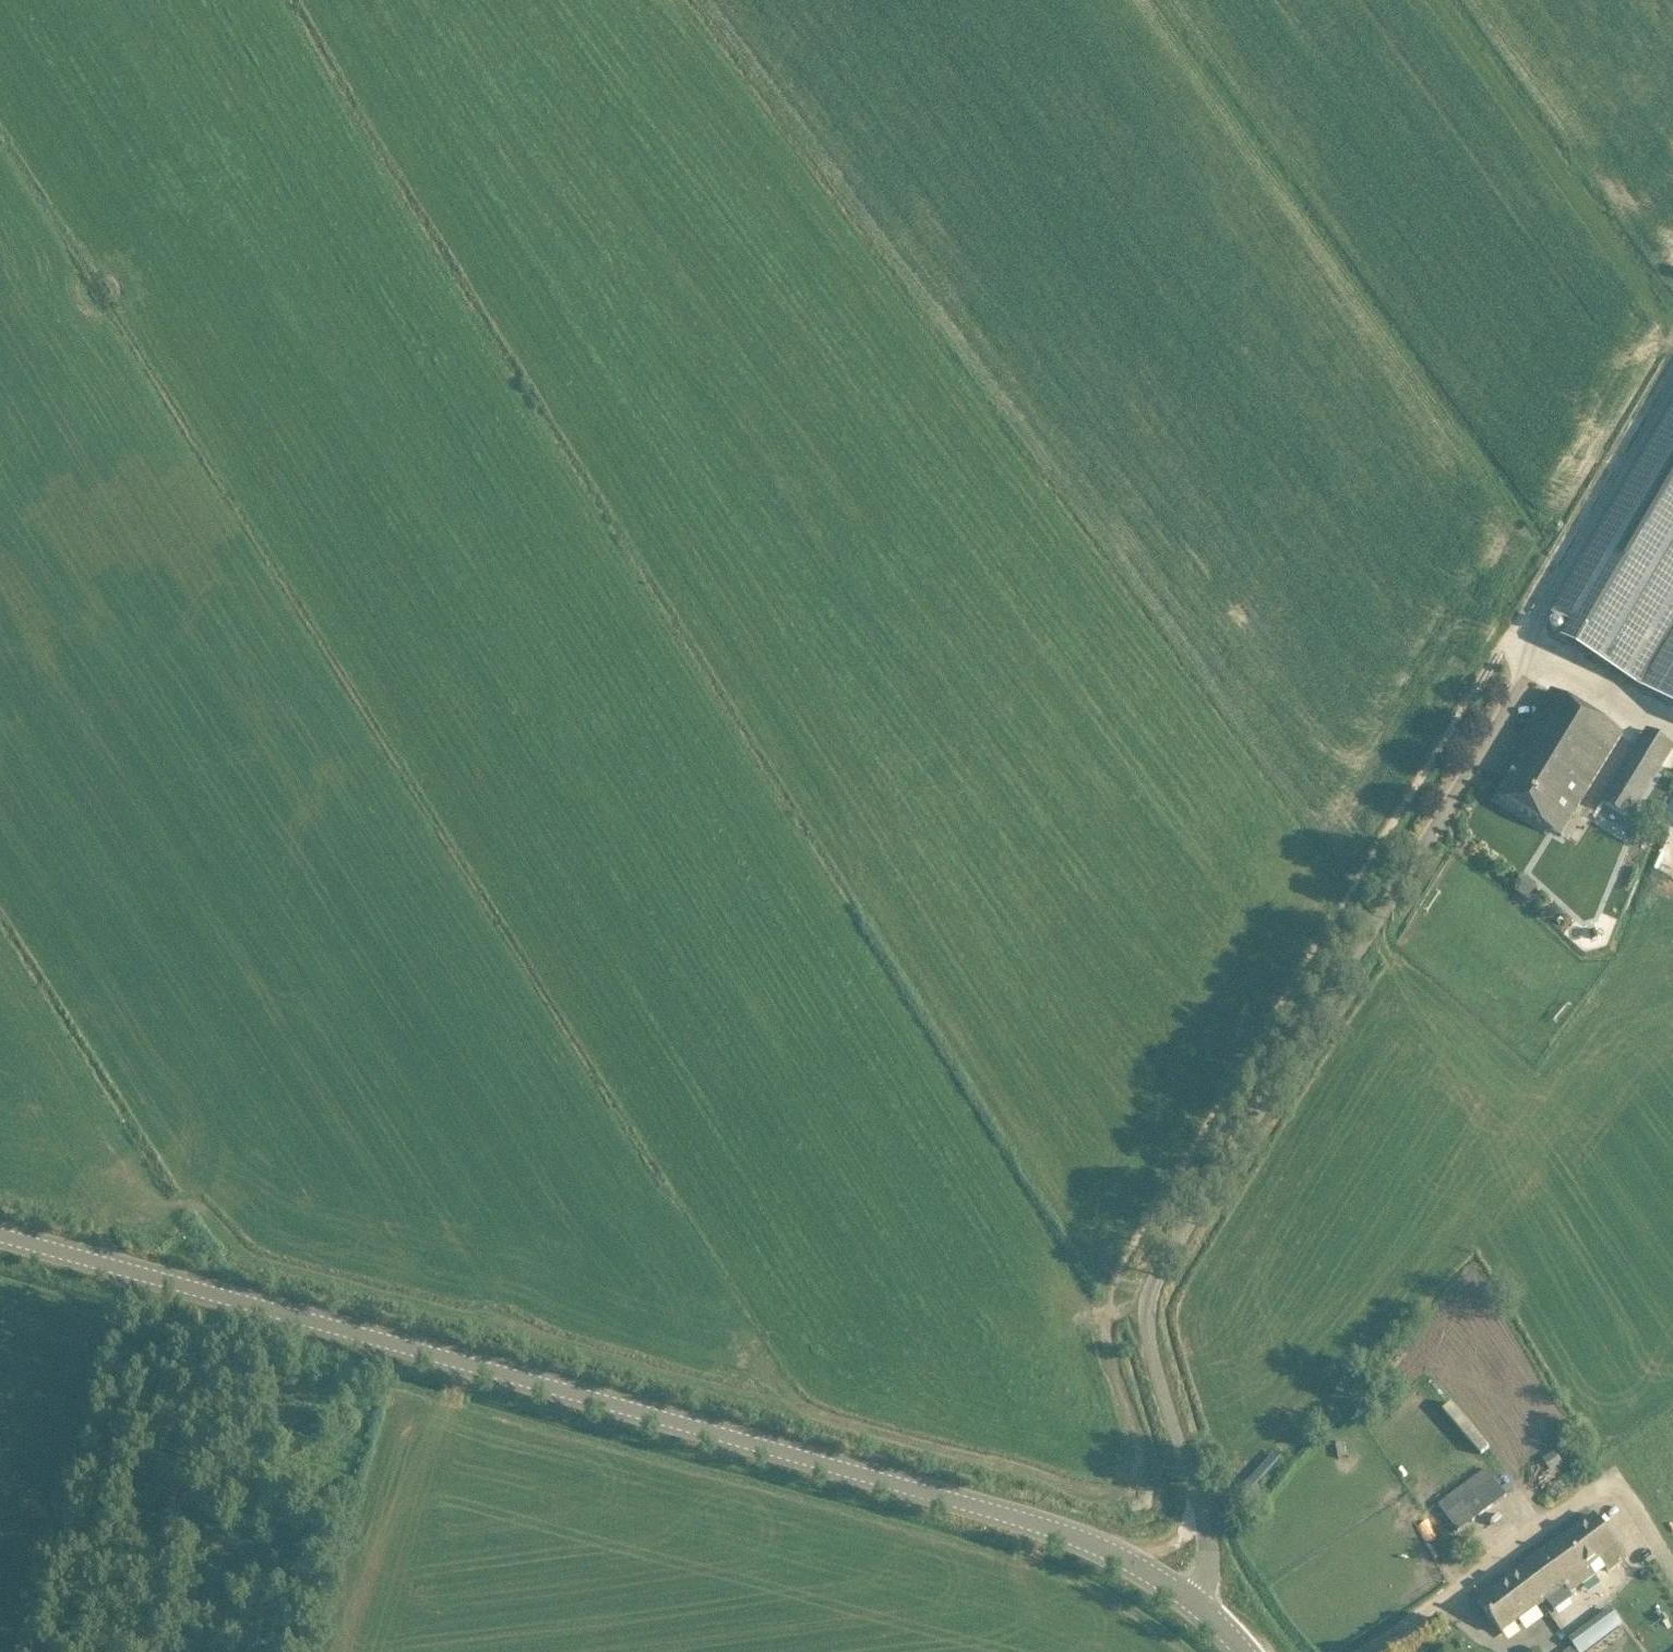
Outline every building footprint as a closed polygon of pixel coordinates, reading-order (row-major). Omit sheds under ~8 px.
[(1552,615),(1559,619),(1569,625),(1562,638),(1577,647),(1614,669),(1672,704),(1672,407),(1575,575),(1560,601),(1552,615)] [(1622,735),(1551,691),(1506,764),(1515,770),(1498,798),(1550,830),(1570,798),(1580,804),(1622,735)] [(1634,752),(1615,783),(1604,802),(1630,818),(1661,768),(1634,752)] [(1555,1451),(1544,1458),(1552,1471),(1563,1463),(1555,1451)] [(1458,1532),(1507,1497),(1488,1470),(1439,1505),(1458,1532)] [(1595,1516),(1518,1572),(1542,1604),(1565,1587),(1570,1594),(1606,1568),(1609,1571),(1626,1559),(1618,1548),(1595,1516)] [(1501,1634),(1542,1604),(1518,1572),(1478,1602),(1501,1634)] [(1611,1606),(1569,1637),(1580,1651),(1584,1651),(1623,1623),(1611,1606)] [(1411,1651),(1433,1651),(1435,1651),(1427,1640),(1411,1651)]
